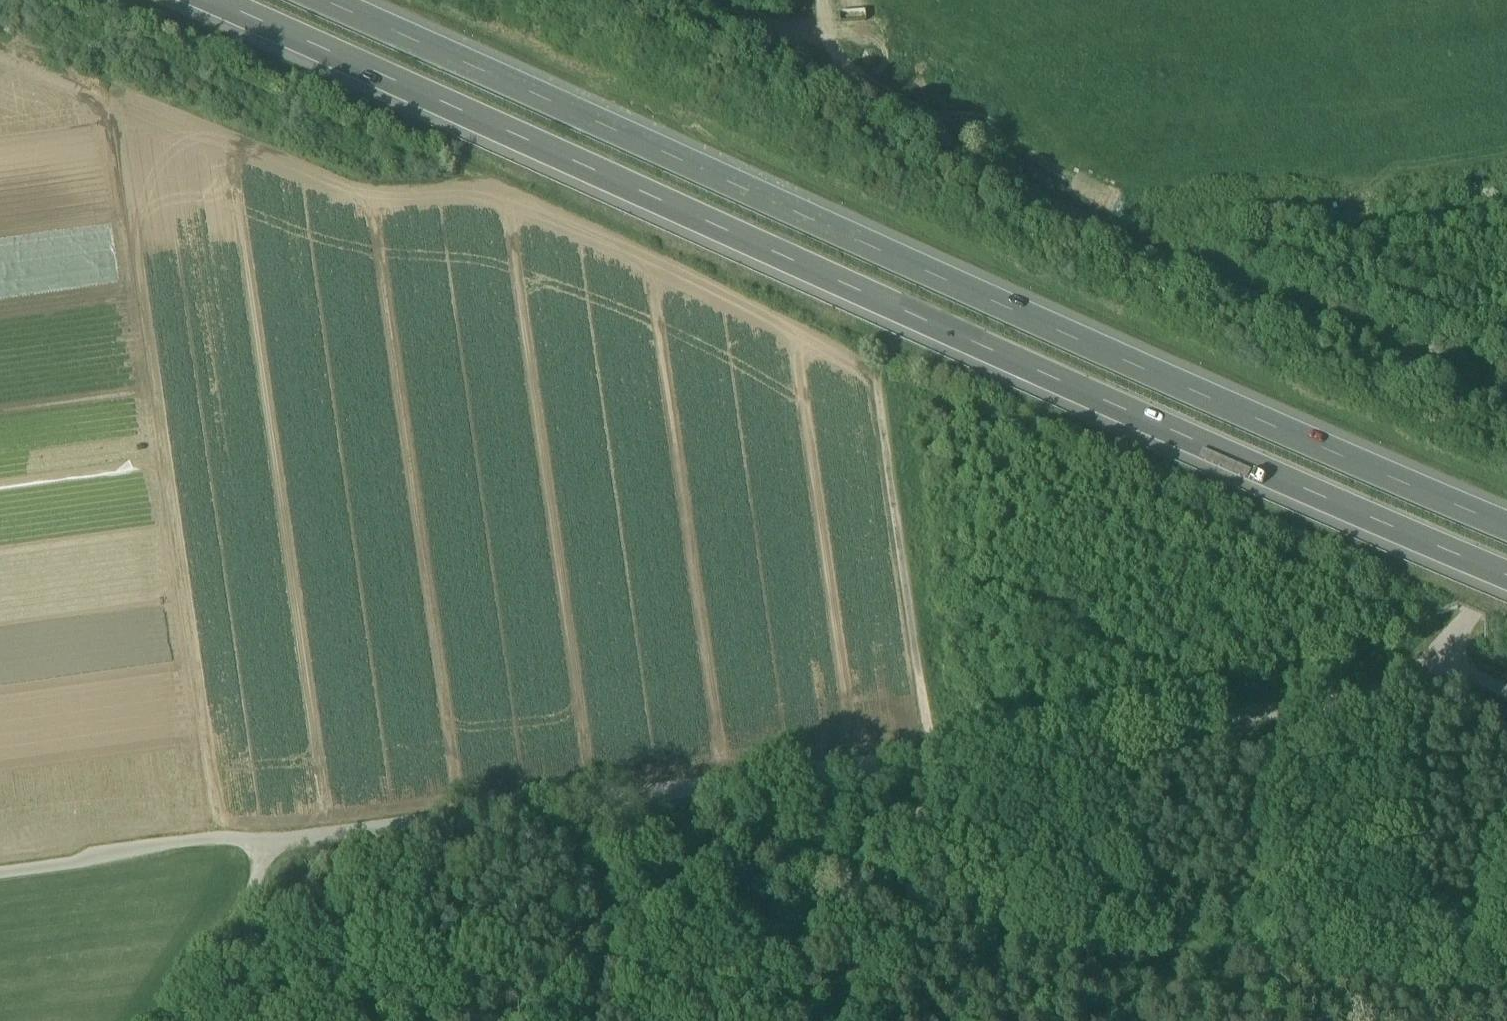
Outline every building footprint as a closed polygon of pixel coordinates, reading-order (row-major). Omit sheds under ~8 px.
[(1108,206),(1112,199),(1091,186),(1087,194),(1108,206)]
